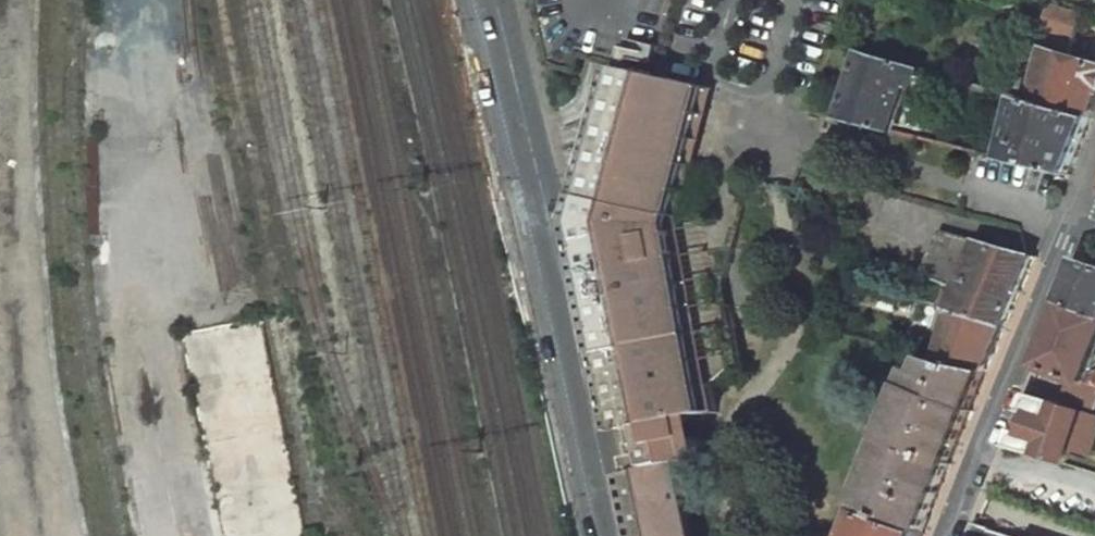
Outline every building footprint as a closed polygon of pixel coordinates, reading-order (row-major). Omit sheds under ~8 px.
[(1037,1),(1028,27),(1043,32),(1052,5),(1037,1)] [(1094,113),(1094,64),(1072,58),(1086,16),(1052,5),(1043,32),(1049,34),(1044,52),(1050,54),(1042,86),(1043,87),(1039,105),(1093,120),(1094,113)] [(868,53),(846,120),(891,132),(912,66),(868,53)] [(658,164),(684,80),(683,80),(626,66),(580,222),(587,253),(641,238),(647,213),(659,166),(658,164)] [(986,89),(932,72),(928,84),(983,100),(986,89)] [(647,213),(729,239),(744,182),(723,177),(726,165),(695,157),(710,87),(684,80),(658,164),(659,166),(647,213)] [(1093,120),(1039,105),(1024,101),(1015,98),(1012,107),(1022,110),(1014,141),(1009,140),(1007,146),(1012,147),(1009,161),(1070,176),(1093,120)] [(711,305),(729,239),(647,213),(641,238),(587,253),(626,438),(700,420),(717,416),(711,391),(715,391),(743,362),(731,301),(711,305)] [(1034,259),(942,232),(923,278),(969,296),(963,312),(1007,326),(1034,259)] [(1083,263),(1067,304),(1094,315),(1094,267),(1083,263)] [(1087,387),(1089,383),(1094,385),(1094,377),(1092,375),(1094,368),(1094,315),(1067,304),(1040,368),(1087,387)] [(989,373),(1007,326),(963,312),(958,311),(945,362),(989,373)] [(186,335),(227,535),(333,535),(288,314),(186,335)] [(916,374),(861,512),(867,513),(868,513),(925,535),(989,373),(945,362),(934,359),(926,378),(916,374)] [(1085,416),(1062,409),(1063,407),(1029,396),(1008,447),(1070,467),(1075,451),(1086,455),(1091,442),(1078,438),(1085,416)] [(634,476),(656,471),(683,465),(703,461),(708,454),(700,420),(626,438),(632,466),(634,476)] [(656,471),(634,476),(648,535),(698,535),(685,477),(683,465),(656,471)] [(868,513),(859,535),(924,535),(925,535),(868,513)] [(972,535),(1007,535),(994,532),(995,529),(977,524),(972,535)]
